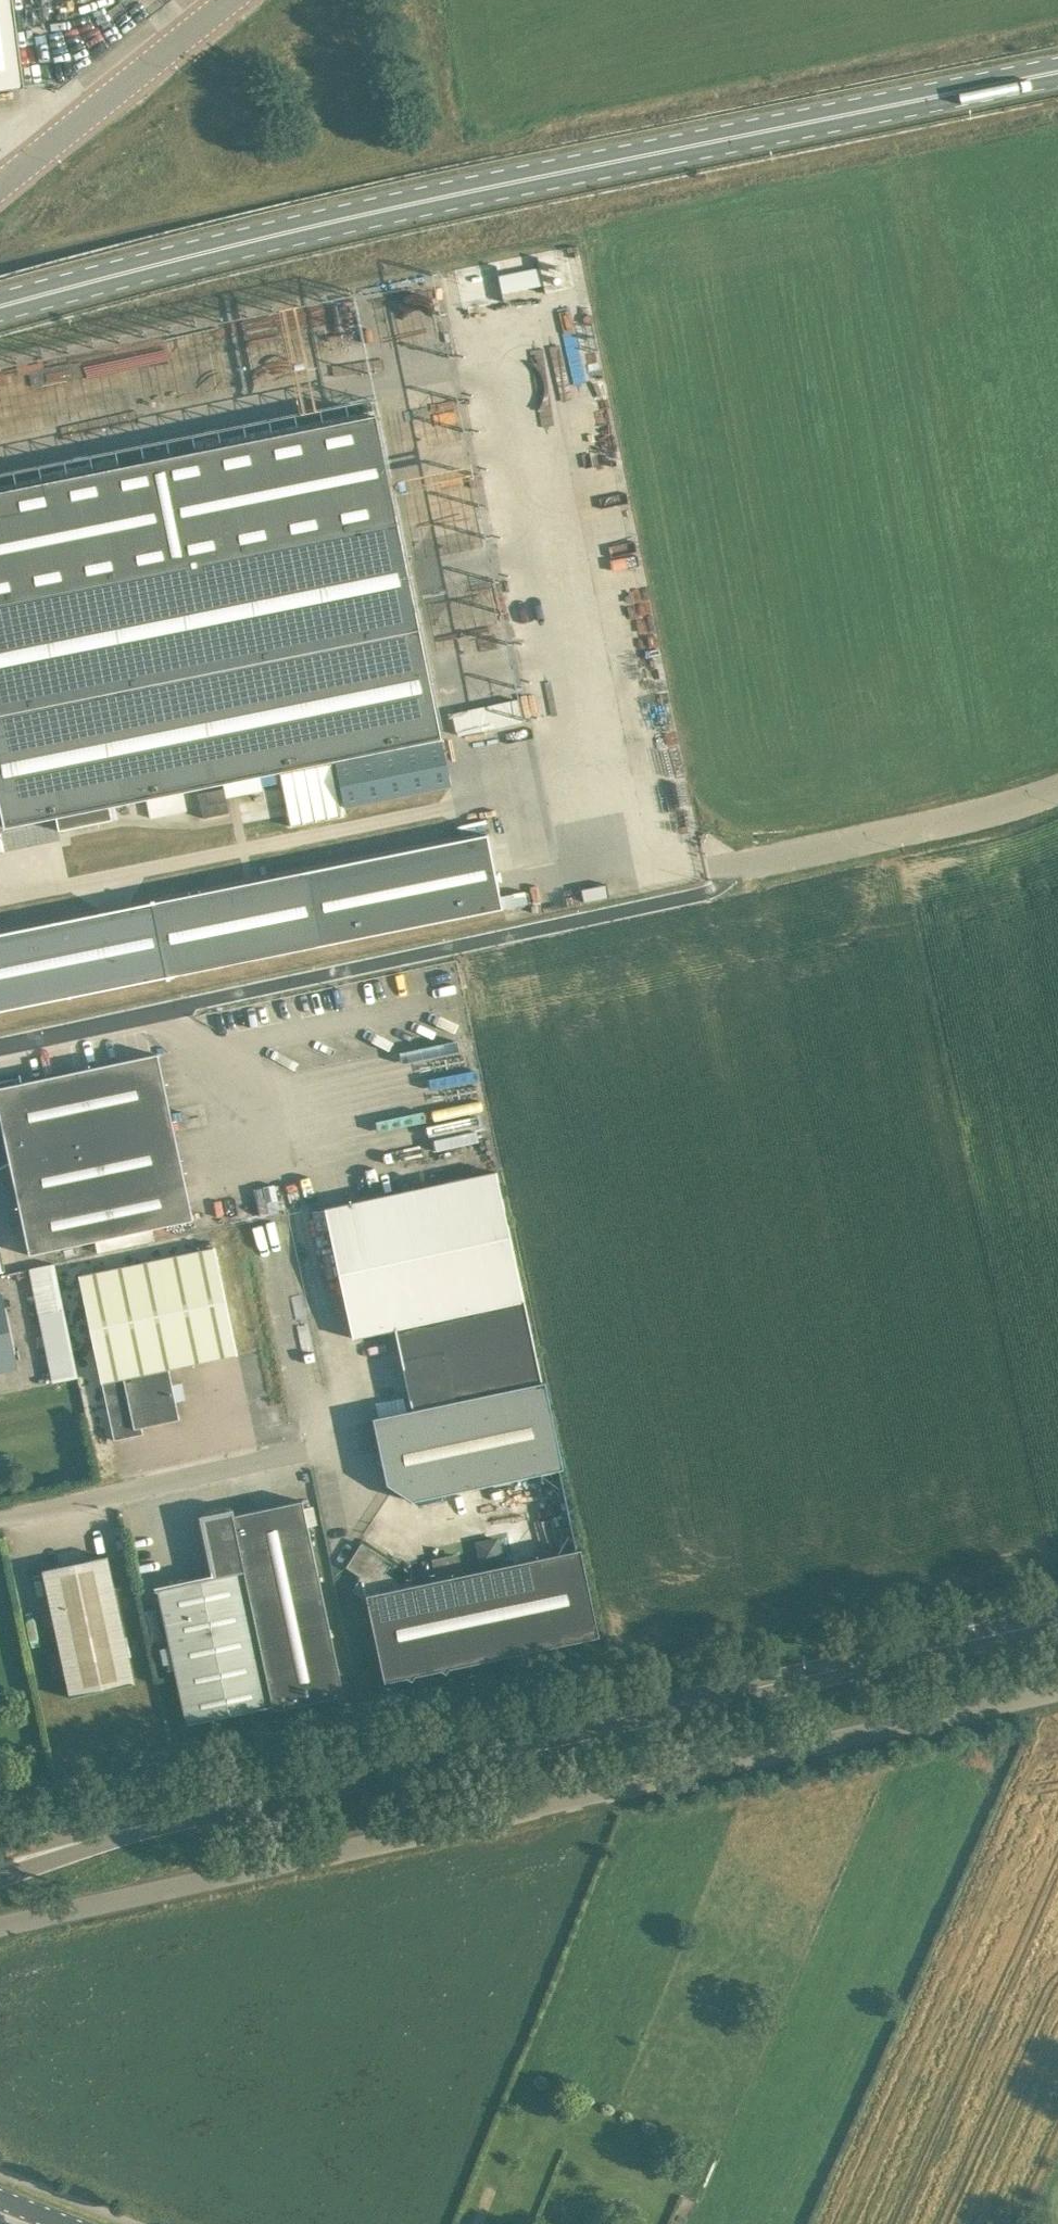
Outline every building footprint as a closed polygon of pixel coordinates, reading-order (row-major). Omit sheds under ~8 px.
[(25,85),(14,0),(0,0),(0,88),(25,85)] [(470,262),(474,304),(505,301),(503,290),(542,286),(539,255),(470,262)] [(560,395),(586,389),(577,350),(550,356),(560,395)] [(5,825),(445,736),(377,415),(351,420),(347,406),(142,447),(145,462),(121,467),(118,452),(0,476),(0,800),(5,825)] [(452,784),(443,741),(336,763),(345,805),(452,784)] [(199,792),(203,816),(229,811),(225,787),(199,792)] [(153,901),(168,976),(505,906),(490,832),(153,901)] [(37,924),(20,843),(0,847),(0,932),(37,924)] [(607,883),(581,888),(583,901),(609,896),(607,883)] [(5,1086),(0,1084),(0,1168),(11,1162),(25,1224),(31,1254),(167,1224),(193,1218),(159,1053),(132,1058),(5,1086)] [(505,1206),(496,1167),(323,1206),(332,1245),(505,1206)] [(353,1338),(398,1328),(416,1408),(544,1382),(505,1206),(332,1245),(353,1338)] [(169,1367),(238,1353),(216,1247),(80,1275),(102,1381),(103,1381),(115,1439),(143,1433),(142,1426),(180,1418),(169,1367)] [(30,1266),(52,1380),(76,1376),(54,1262),(30,1266)] [(18,1366),(3,1293),(0,1293),(0,1370),(18,1366)] [(413,1500),(560,1469),(565,1468),(546,1381),(544,1382),(416,1408),(374,1417),(388,1483),(413,1500)] [(200,1515),(213,1576),(159,1588),(188,1723),(273,1705),(274,1709),(345,1694),(303,1499),(235,1514),(233,1508),(200,1515)] [(487,1539),(492,1561),(504,1559),(499,1536),(487,1539)] [(581,1549),(577,1549),(399,1587),(383,1576),(393,1561),(362,1542),(347,1566),(361,1576),(353,1589),(368,1599),(385,1681),(407,1677),(413,1680),(416,1675),(441,1670),(447,1673),(450,1668),(600,1636),(586,1570),(581,1549)] [(436,1577),(463,1571),(458,1552),(432,1558),(436,1577)] [(108,1556),(44,1569),(71,1697),(135,1683),(108,1556)]
